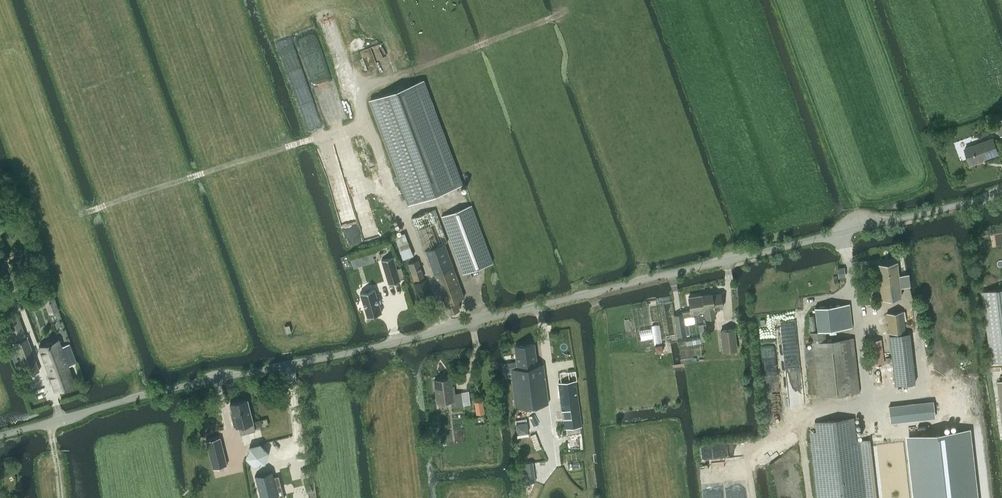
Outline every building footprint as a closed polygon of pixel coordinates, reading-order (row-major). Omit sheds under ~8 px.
[(424,79),(369,100),(397,176),(452,156),(424,79)] [(998,153),(993,138),(965,148),(971,165),(979,162),(979,160),(998,153)] [(472,205),(468,206),(442,216),(462,273),(492,262),(472,205)] [(423,250),(426,249),(448,313),(459,309),(456,299),(464,296),(444,243),(447,242),(435,209),(411,217),(423,250)] [(408,241),(398,245),(400,250),(403,259),(413,255),(410,247),(408,241)] [(374,251),(350,258),(353,268),(375,261),(373,255),(375,255),(374,251)] [(393,256),(381,260),(389,284),(400,280),(393,256)] [(408,263),(414,280),(424,277),(418,260),(408,263)] [(897,262),(877,264),(881,299),(901,297),(899,287),(908,286),(907,275),(898,276),(897,262)] [(414,283),(421,302),(431,298),(425,280),(414,283)] [(374,288),(360,293),(367,317),(381,312),(374,288)] [(983,291),(992,361),(1001,360),(1001,289),(983,291)] [(711,291),(701,293),(705,316),(715,315),(714,308),(723,307),(721,292),(711,294),(711,291)] [(682,313),(674,315),(677,336),(686,334),(684,324),(694,323),(694,325),(698,324),(706,323),(705,316),(701,293),(688,295),(690,309),(682,311),(682,313)] [(50,313),(58,310),(53,296),(51,297),(45,299),(50,313)] [(834,305),(814,307),(815,310),(817,331),(852,327),(850,303),(834,305)] [(902,311),(887,313),(889,333),(905,331),(902,311)] [(713,323),(714,331),(719,330),(722,352),(737,350),(734,328),(726,329),(725,321),(713,323)] [(818,397),(848,393),(859,392),(853,337),(831,340),(831,337),(826,338),(825,331),(811,332),(818,397)] [(889,335),(895,385),(915,383),(909,333),(889,335)] [(27,337),(14,342),(26,375),(39,370),(27,337)] [(68,366),(75,363),(68,344),(61,346),(59,340),(40,346),(55,390),(74,383),(68,366)] [(515,346),(517,361),(518,368),(512,369),(512,372),(517,408),(549,404),(544,364),(537,365),(534,344),(515,346)] [(883,363),(882,349),(870,351),(872,365),(883,363)] [(450,378),(434,380),(437,402),(451,400),(452,406),(463,404),(461,392),(452,394),(450,378)] [(564,428),(581,426),(575,381),(559,383),(564,428)] [(247,400),(230,404),(234,419),(233,421),(234,425),(236,426),(236,427),(240,426),(241,433),(254,430),(252,422),(253,422),(247,400)] [(931,400),(887,405),(889,421),(933,416),(931,400)] [(863,440),(856,440),(853,418),(816,422),(817,431),(809,432),(817,497),(869,497),(863,440)] [(518,437),(529,436),(526,419),(516,420),(518,437)] [(985,428),(925,435),(932,497),(992,497),(985,428)] [(206,440),(213,468),(227,464),(220,437),(206,440)] [(249,455),(255,461),(262,459),(263,451),(258,446),(251,447),(249,455)] [(536,481),(533,462),(522,463),(525,483),(536,481)] [(256,475),(261,497),(267,497),(278,495),(275,486),(279,485),(277,478),(277,475),(273,476),(272,471),(258,474),(256,475)]
